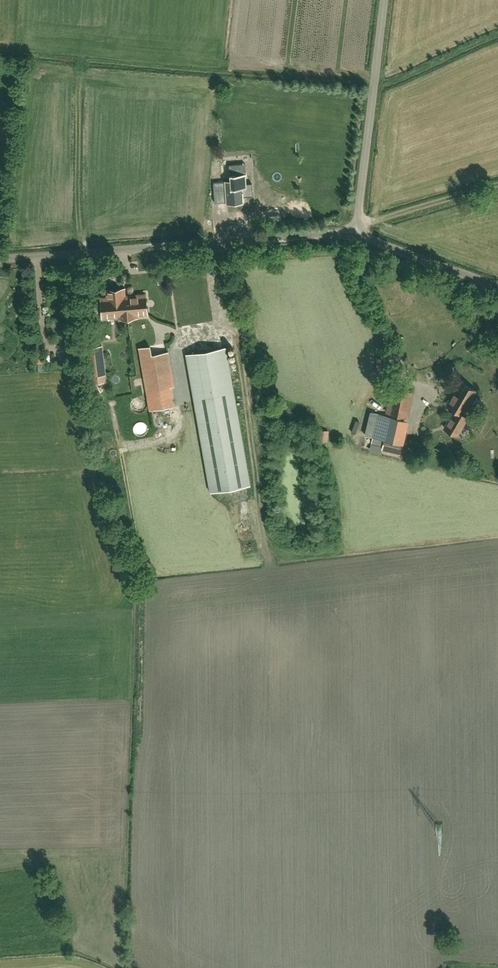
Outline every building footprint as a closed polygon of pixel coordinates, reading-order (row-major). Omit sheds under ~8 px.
[(251,145),(239,145),(239,162),(251,162),(251,145)] [(227,202),(242,201),(241,184),(235,184),(235,176),(230,176),(230,184),(226,185),(227,202)] [(170,276),(161,279),(162,285),(172,282),(170,276)] [(137,317),(137,314),(147,314),(145,294),(125,296),(124,289),(116,290),(117,303),(127,303),(128,318),(137,317)] [(117,303),(116,290),(106,290),(107,297),(101,298),(103,317),(119,316),(119,319),(128,318),(127,303),(117,303)] [(102,346),(85,348),(88,377),(106,375),(102,346)] [(147,390),(147,391),(173,386),(168,352),(141,357),(140,351),(143,350),(143,347),(140,348),(139,348),(146,390),(147,390)] [(249,486),(226,347),(186,354),(209,492),(249,486)] [(462,414),(476,391),(460,382),(450,400),(451,401),(448,406),(455,410),(444,428),(457,435),(468,417),(462,414)] [(387,413),(401,416),(403,409),(409,410),(413,394),(392,389),(387,413)] [(377,414),(375,414),(369,412),(364,436),(373,438),(373,437),(372,437),(377,414)] [(402,450),(408,421),(377,414),(372,437),(386,439),(384,446),(402,450)]
